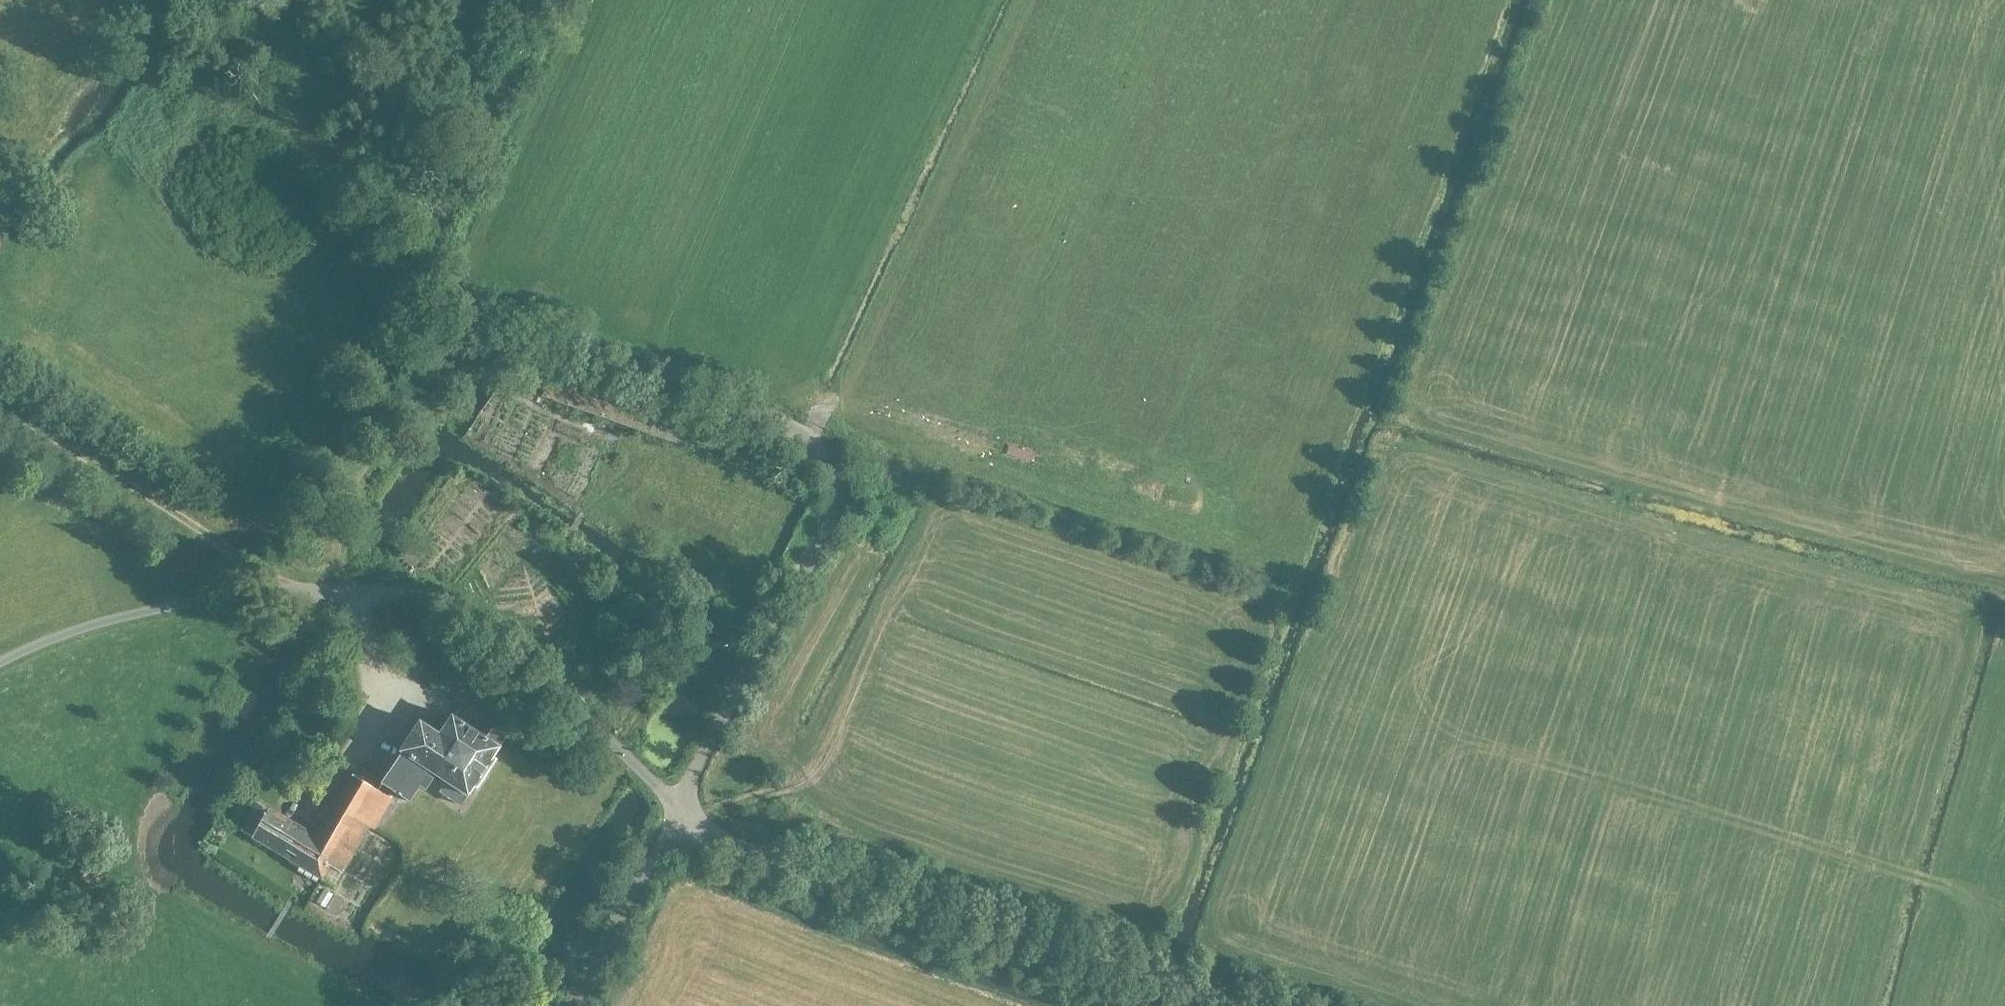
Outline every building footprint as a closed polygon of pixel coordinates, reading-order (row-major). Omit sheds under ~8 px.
[(429,786),(436,777),(445,783),(439,792),(461,806),(461,805),(497,749),(499,750),(507,736),(494,728),(486,741),(449,718),(438,736),(438,735),(418,723),(380,783),(399,795),(410,803),(420,786),(427,790),(429,786)] [(240,831),(333,886),(368,826),(373,829),(390,799),(375,790),(351,776),(315,837),(256,803),(240,831)]
